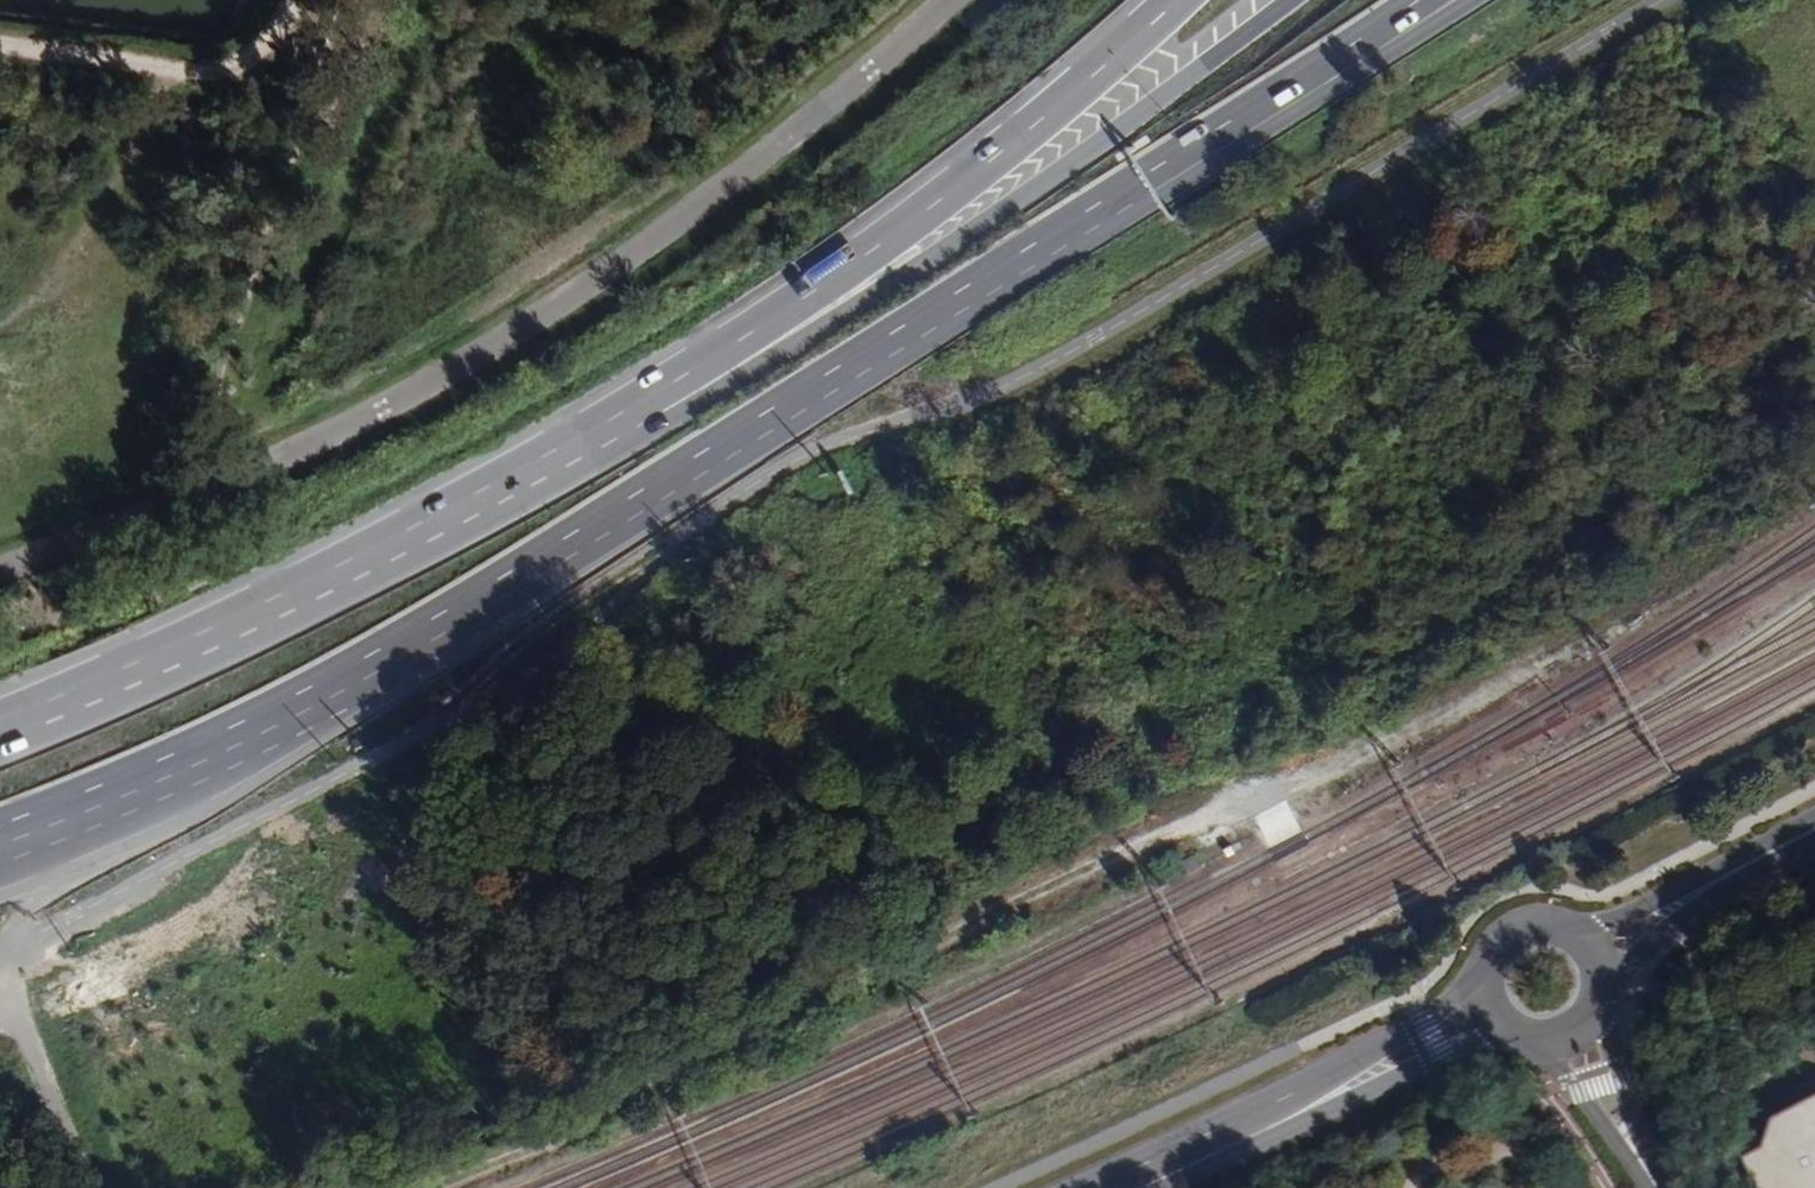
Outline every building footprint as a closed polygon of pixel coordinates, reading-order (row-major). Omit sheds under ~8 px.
[(1776,1112),(1767,1141),(1745,1152),(1759,1179),(1795,1161),(1804,1178),(1784,1187),(1814,1187),(1814,1093),(1776,1112)] [(1759,1179),(1764,1187),(1784,1187),(1804,1178),(1795,1161),(1759,1179)]
